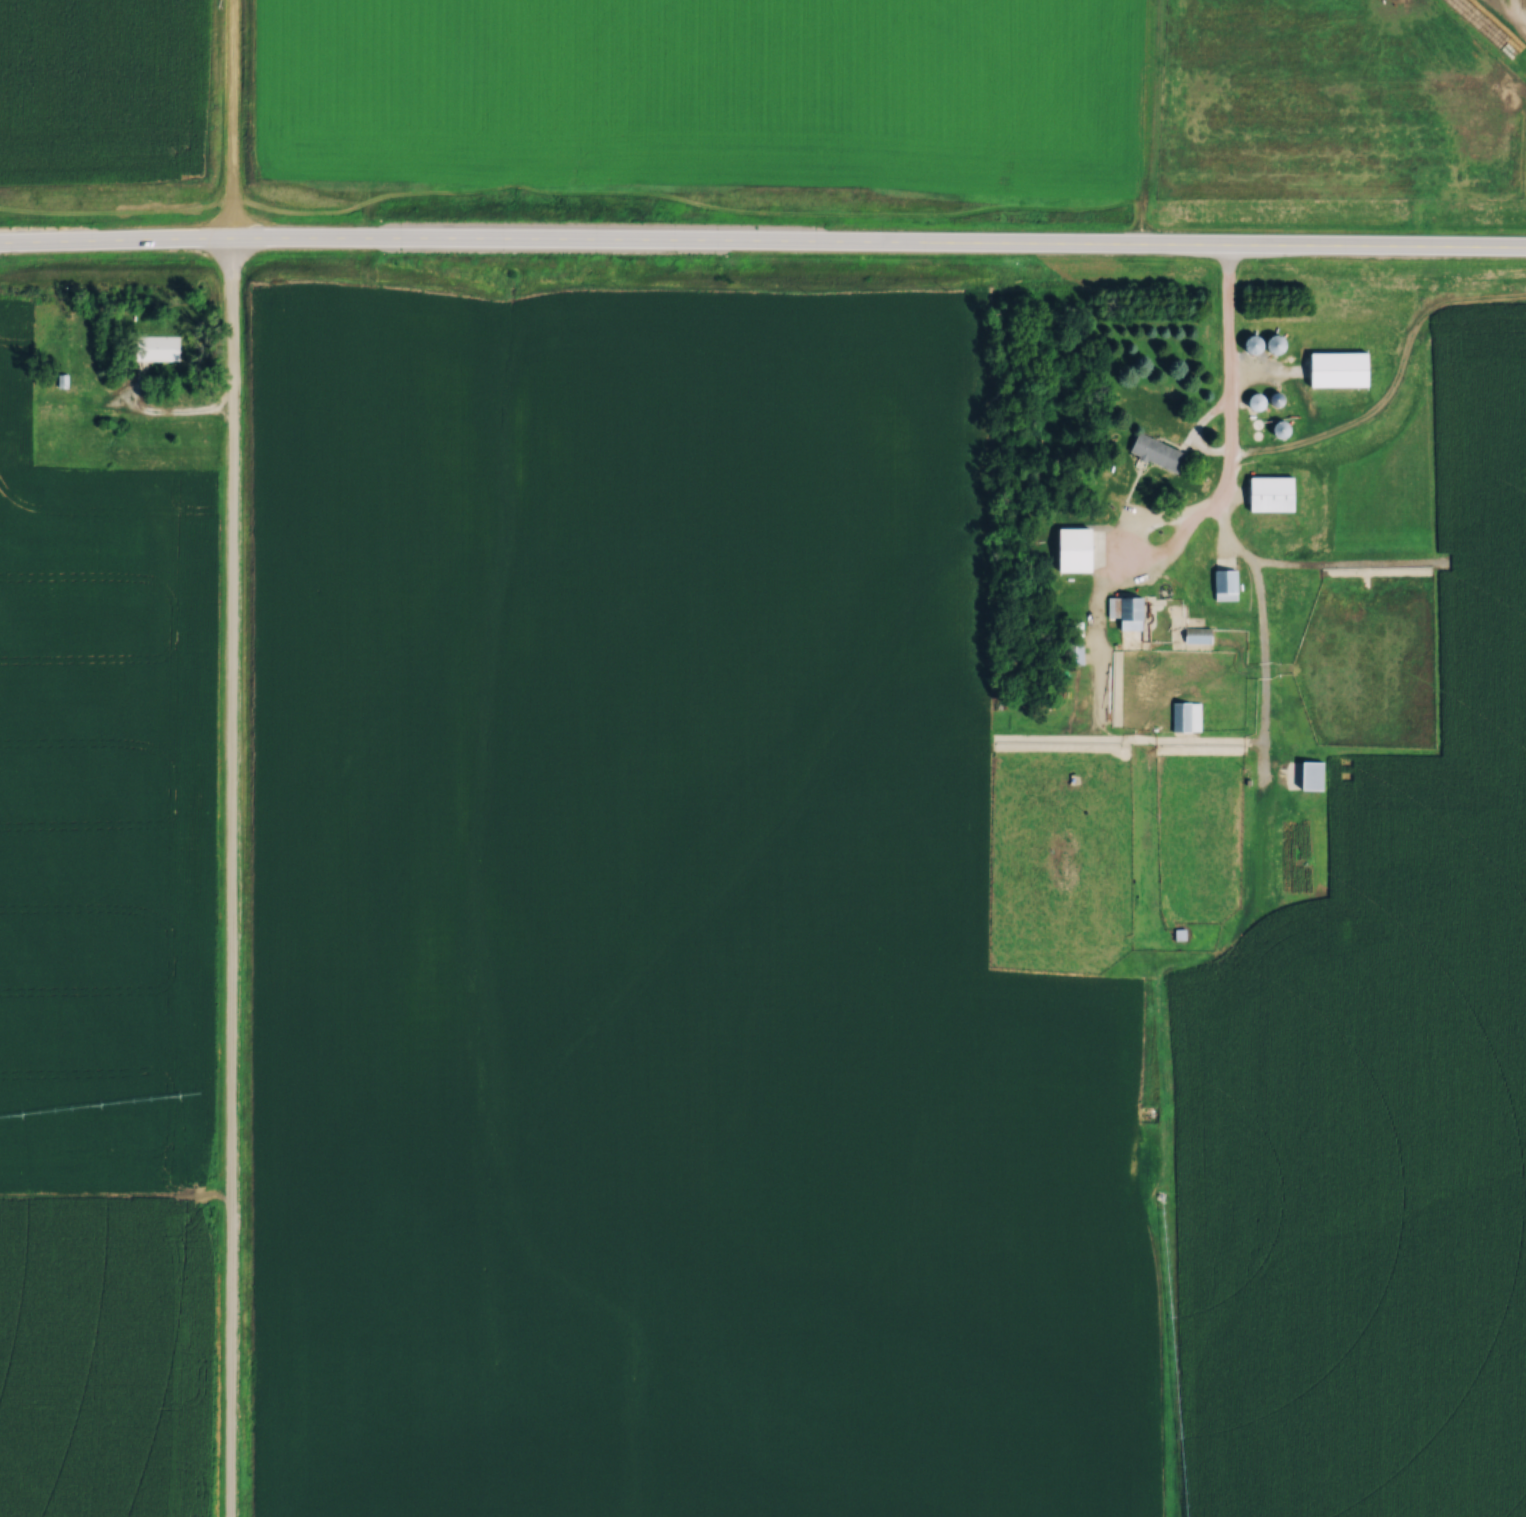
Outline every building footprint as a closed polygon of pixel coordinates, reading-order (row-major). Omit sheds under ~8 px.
[(139,357),(180,357),(180,331),(139,331),(139,357)] [(1313,382),(1375,382),(1375,347),(1313,347),(1313,382)] [(1131,449),(1181,470),(1190,448),(1140,428),(1131,449)] [(1302,472),(1250,472),(1250,507),(1302,507),(1302,472)] [(1058,568),(1099,568),(1099,524),(1058,524),(1058,568)] [(1243,596),(1243,566),(1217,566),(1217,597),(1243,596)] [(1147,593),(1108,593),(1108,614),(1123,614),(1123,627),(1147,627),(1147,593)] [(1189,639),(1217,639),(1217,624),(1189,624),(1189,639)] [(1203,726),(1203,697),(1175,697),(1175,726),(1203,726)] [(1326,756),(1307,756),(1307,786),(1326,786),(1326,756)] [(1190,925),(1177,925),(1177,936),(1190,936),(1190,925)]
